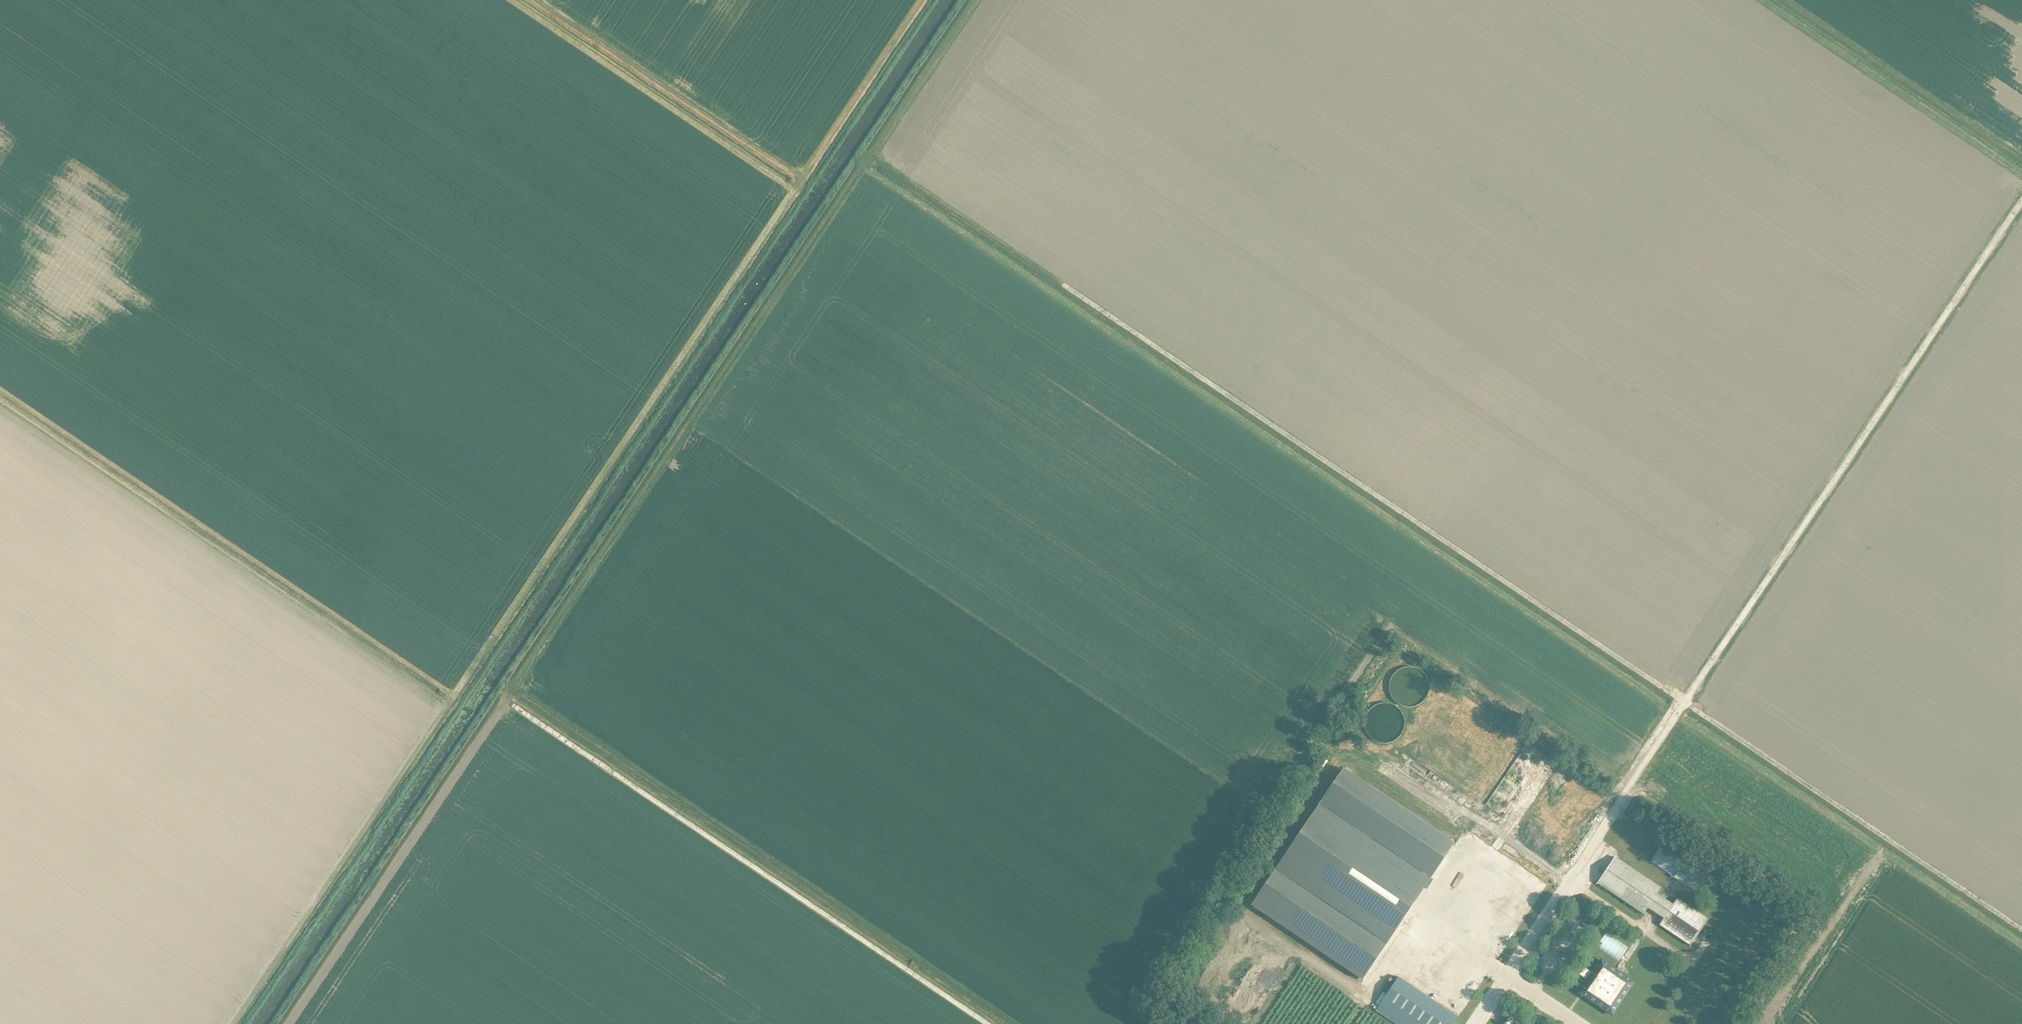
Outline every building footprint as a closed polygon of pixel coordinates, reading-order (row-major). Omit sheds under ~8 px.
[(1332,760),(1328,766),(1337,771),(1341,765),(1332,760)] [(1452,844),(1343,771),(1320,804),(1321,805),(1429,877),(1452,844)] [(1497,811),(1501,804),(1495,801),(1491,807),(1497,811)] [(1384,944),(1429,877),(1321,805),(1277,872),(1384,944)] [(1667,836),(1650,862),(1704,898),(1721,873),(1667,836)] [(1660,887),(1614,856),(1596,883),(1642,914),(1647,907),(1663,918),(1659,925),(1689,945),(1707,919),(1677,898),(1672,905),(1656,894),(1660,887)] [(1384,944),(1277,872),(1275,871),(1253,905),(1362,978),(1384,944)] [(1611,1014),(1633,982),(1600,960),(1592,973),(1584,967),(1579,974),(1587,980),(1579,992),(1611,1014)] [(1382,1017),(1387,1012),(1375,1001),(1371,1006),(1382,1017)]
